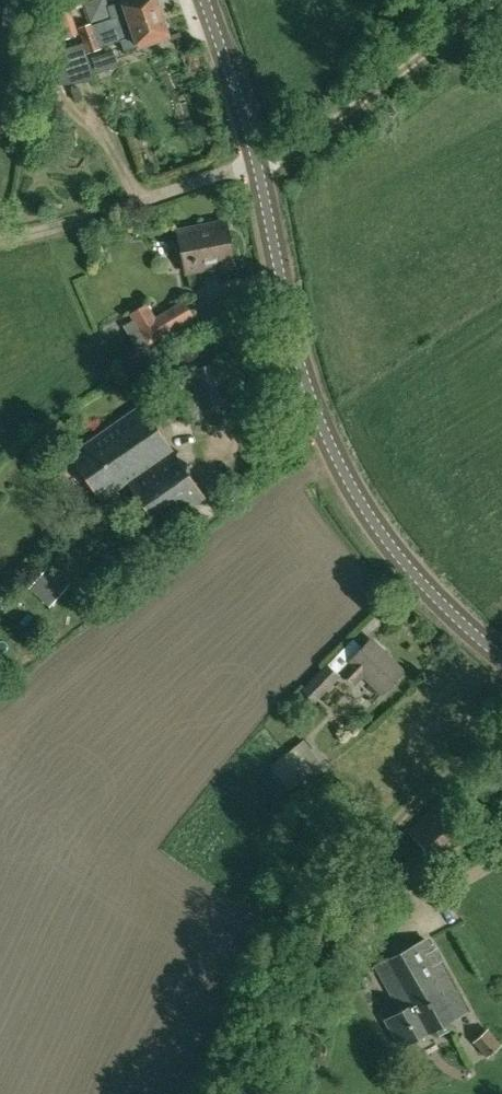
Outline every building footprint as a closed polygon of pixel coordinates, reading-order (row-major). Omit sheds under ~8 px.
[(83,42),(160,14),(155,0),(131,0),(123,3),(123,5),(120,6),(119,2),(107,6),(111,18),(93,25),(92,23),(79,28),(83,42)] [(160,14),(83,42),(58,51),(57,48),(45,52),(45,87),(95,81),(86,53),(98,49),(119,41),(123,51),(167,35),(160,14)] [(0,118),(0,126),(11,130),(16,112),(3,108),(0,118)] [(179,233),(186,271),(233,263),(226,224),(179,233)] [(129,314),(133,320),(123,325),(137,349),(148,343),(150,345),(166,336),(173,347),(197,331),(191,321),(194,318),(183,301),(155,316),(148,303),(129,314)] [(190,370),(200,411),(230,403),(220,363),(190,370)] [(128,482),(173,451),(141,406),(70,456),(102,501),(128,483),(128,482)] [(128,482),(128,483),(161,528),(205,497),(173,451),(128,482)] [(51,567),(30,590),(51,609),(72,586),(51,567)] [(354,685),(363,676),(382,694),(407,670),(371,636),(348,661),(349,662),(339,671),(354,685)] [(300,690),(314,704),(340,677),(326,664),(300,690)] [(270,766),(290,792),(325,765),(304,739),(270,766)] [(443,795),(406,833),(442,866),(483,824),(470,810),(465,816),(443,795)] [(468,1011),(440,962),(427,938),(377,966),(401,1010),(384,1020),(400,1049),(468,1011)] [(473,1042),(487,1058),(501,1045),(488,1029),(473,1042)]
